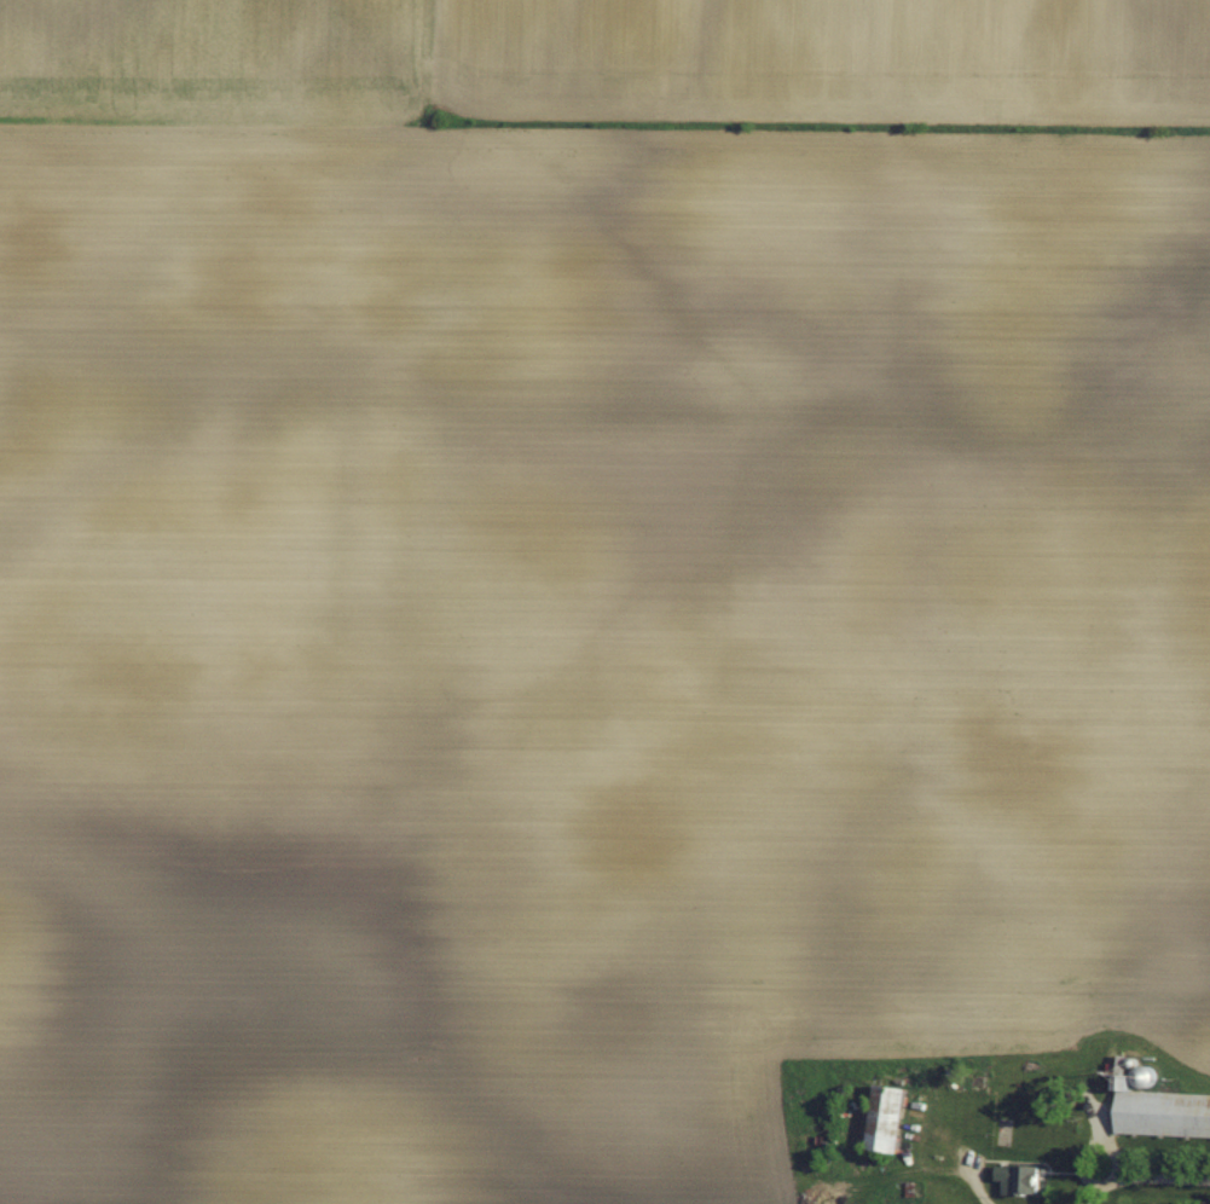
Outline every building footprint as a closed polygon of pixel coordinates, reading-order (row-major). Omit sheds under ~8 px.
[(1139,1073),(1125,1072),(1125,1087),(1120,1086),(1119,1132),(1209,1135),(1209,1093),(1138,1090),(1139,1073)] [(875,1147),(906,1150),(912,1085),(881,1082),(875,1147)] [(1007,1192),(1045,1193),(1045,1164),(1000,1163),(999,1178),(1007,1179),(1007,1192)]
